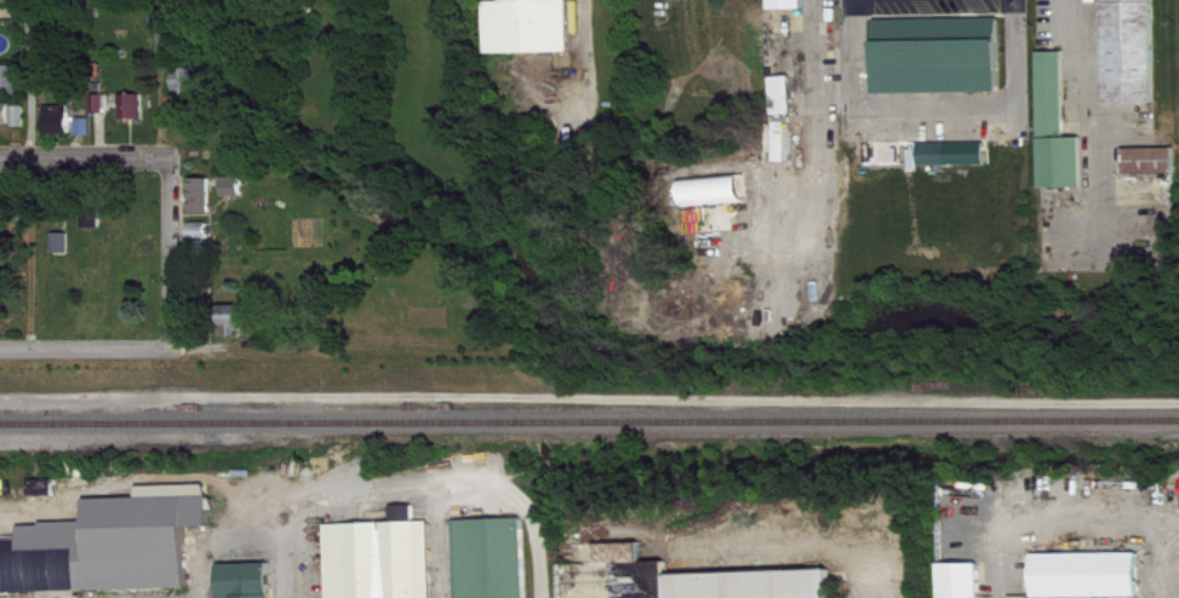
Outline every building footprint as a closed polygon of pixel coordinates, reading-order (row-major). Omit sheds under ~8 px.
[(508,11),(507,0),(574,0),(576,62),(494,64),(493,12),(508,11)] [(809,19),(809,0),(775,0),(775,19),(809,19)] [(1103,100),(1101,0),(1152,0),(1154,99),(1103,100)] [(874,17),(875,91),(998,90),(997,15),(874,17)] [(1036,50),(1063,50),(1065,136),(1080,136),(1081,184),(1040,185),(1036,50)] [(21,76),(0,75),(0,105),(21,105),(21,76)] [(206,103),(206,76),(178,77),(178,104),(206,103)] [(778,124),(797,124),(796,86),(777,87),(778,124)] [(126,130),(149,130),(149,104),(126,105),(126,130)] [(116,122),(116,105),(97,105),(97,121),(116,122)] [(0,113),(0,135),(13,135),(14,113),(0,113)] [(51,144),(75,144),(74,115),(50,116),(51,144)] [(28,116),(16,116),(16,136),(28,137),(28,116)] [(779,171),(797,171),(798,125),(775,125),(774,162),(779,162),(779,171)] [(95,128),(80,128),(80,145),(94,145),(95,128)] [(992,152),(925,154),(925,176),(992,175),(992,152)] [(1130,158),(1130,184),(1178,183),(1178,157),(1130,158)] [(689,188),(690,215),(747,213),(746,186),(689,188)] [(246,206),(247,187),(229,187),(229,206),(246,206)] [(216,223),(215,188),(196,189),(196,223),(216,223)] [(105,238),(105,222),(89,223),(89,238),(105,238)] [(214,248),(214,233),(196,234),(196,249),(214,248)] [(73,243),(57,243),(58,263),(74,263),(73,243)] [(227,315),(226,346),(247,346),(247,338),(253,338),(253,316),(227,315)] [(217,534),(216,521),(218,520),(217,494),(144,497),(144,508),(91,510),(92,533),(25,536),(25,551),(0,552),(0,597),(140,597),(140,590),(131,591),(130,572),(94,573),(93,540),(217,534)] [(437,530),(422,531),(421,515),(400,516),(400,533),(331,534),(333,597),(438,597),(437,530)] [(462,530),(464,597),(534,597),(533,528),(462,530)] [(837,579),(672,585),(672,572),(648,573),(647,552),(603,554),(604,575),(620,574),(621,597),(838,597),(837,579)] [(1042,564),(1042,597),(1146,597),(1146,562),(1042,564)] [(225,597),(276,597),(276,573),(225,575),(225,597)] [(988,574),(947,574),(947,597),(988,597),(988,574)]
